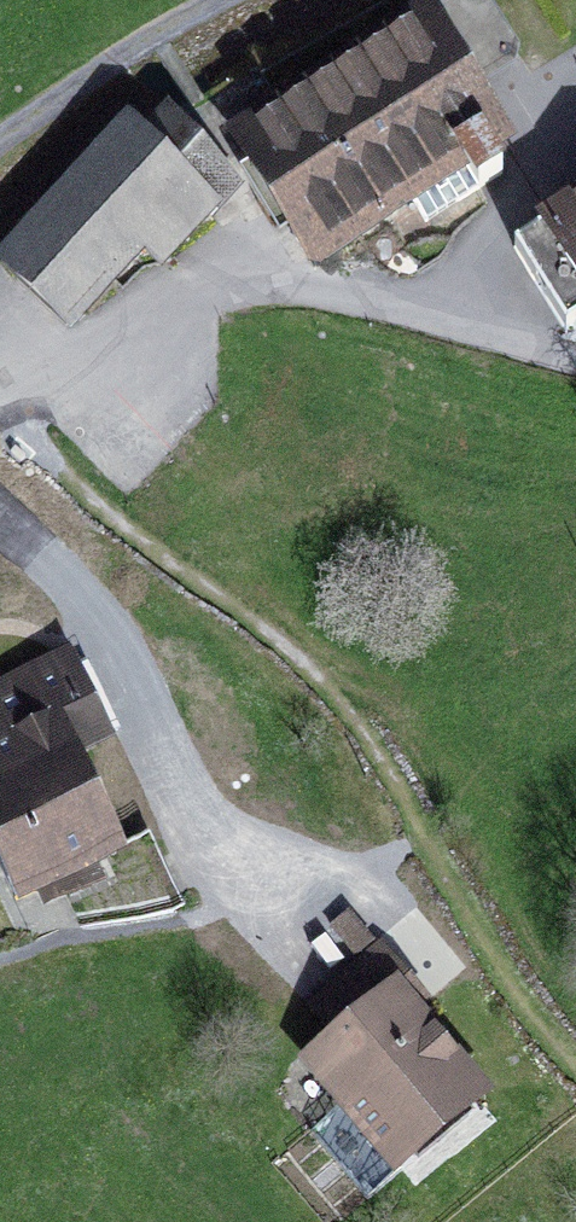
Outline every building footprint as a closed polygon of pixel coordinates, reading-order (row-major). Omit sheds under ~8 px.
[(425,19),(458,73),(510,41),(485,0),(455,0),(425,19)] [(489,151),(502,143),(458,73),(425,19),(239,134),(317,258),(412,199),(426,221),(503,174),(489,151)] [(199,206),(229,178),(174,119),(136,140),(126,132),(8,259),(70,322),(139,248),(160,268),(210,216),(199,206)] [(552,224),(575,209),(575,192),(544,212),(552,224)] [(552,224),(515,247),(567,330),(575,324),(575,209),(552,224)] [(95,743),(121,731),(88,662),(79,667),(72,653),(28,674),(34,688),(62,675),(95,743)] [(64,892),(81,927),(173,912),(139,836),(111,849),(68,756),(95,743),(62,675),(34,688),(28,674),(0,686),(0,862),(16,895),(37,885),(45,901),(54,897),(64,892)] [(373,942),(348,912),(331,926),(356,956),(373,942)] [(402,1170),(392,1159),(478,1088),(412,1010),(397,992),(409,983),(379,948),(312,1004),(340,1037),(310,1063),(345,1105),(311,1132),(367,1199),(402,1170)] [(412,1010),(423,1000),(409,983),(397,992),(412,1010)]
